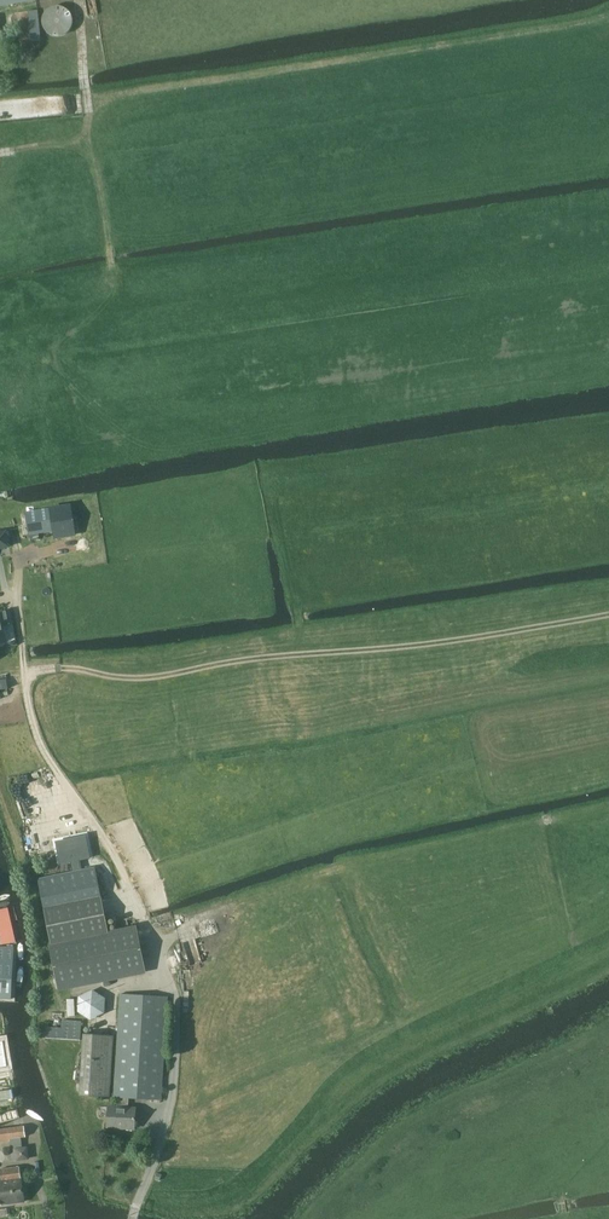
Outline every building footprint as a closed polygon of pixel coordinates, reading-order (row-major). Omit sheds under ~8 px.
[(43,16),(42,21),(43,26),(45,31),(50,34),(55,36),(60,36),(65,34),(69,31),(72,26),(72,21),(72,16),(69,11),(65,8),(60,6),(55,6),(50,8),(45,11),(43,16)] [(38,10),(28,11),(31,40),(41,40),(38,10)] [(77,504),(58,507),(61,527),(66,526),(68,536),(82,534),(77,504)] [(28,534),(61,527),(58,507),(25,512),(28,534)] [(10,547),(7,530),(0,531),(0,549),(10,547)] [(5,641),(2,627),(9,626),(6,611),(0,612),(0,642),(5,641)] [(79,843),(55,848),(58,862),(74,859),(77,858),(83,857),(93,855),(88,831),(77,833),(79,843)] [(38,878),(51,944),(108,932),(95,866),(38,878)] [(7,907),(0,909),(0,936),(2,944),(15,941),(7,907)] [(108,932),(51,944),(60,988),(146,971),(137,928),(109,934),(108,932)] [(11,999),(14,947),(0,946),(0,998),(11,999)] [(106,991),(79,990),(78,1014),(105,1015),(106,991)] [(120,993),(113,1097),(118,1097),(129,1098),(161,1100),(167,996),(120,993)] [(46,1038),(61,1039),(80,1040),(82,1020),(62,1019),(62,1026),(47,1026),(46,1038)] [(113,1035),(83,1033),(79,1094),(109,1096),(113,1035)] [(128,1107),(129,1098),(118,1097),(117,1106),(108,1106),(107,1126),(134,1128),(136,1107),(128,1107)] [(10,1161),(29,1159),(27,1146),(22,1147),(22,1144),(21,1138),(26,1137),(24,1125),(0,1129),(0,1142),(11,1140),(12,1148),(9,1149),(10,1161)] [(25,1202),(20,1166),(0,1169),(2,1180),(0,1181),(0,1205),(25,1202)]
